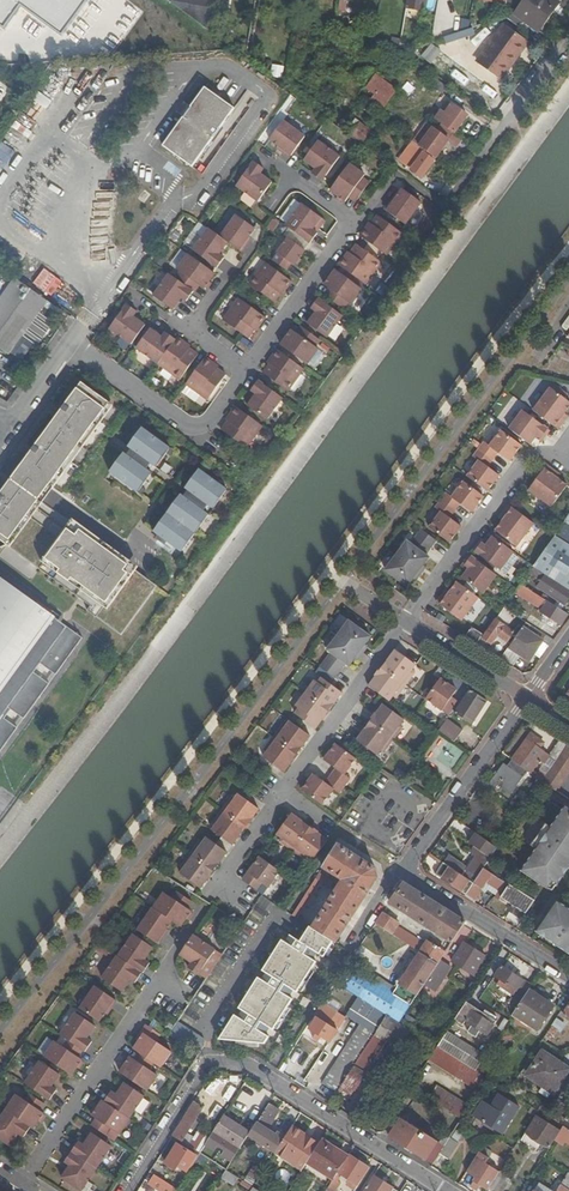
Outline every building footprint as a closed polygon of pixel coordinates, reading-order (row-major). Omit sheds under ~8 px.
[(206,28),(211,0),(168,0),(206,28)] [(406,6),(423,8),(424,0),(407,0),(406,6)] [(531,35),(537,27),(540,29),(561,0),(504,0),(502,14),(531,35)] [(459,30),(468,27),(470,18),(462,16),(459,30)] [(475,31),(473,25),(468,27),(459,30),(446,36),(448,41),(475,31)] [(525,42),(501,26),(476,60),(500,77),(525,42)] [(282,66),(272,64),(270,74),(280,76),(282,66)] [(389,87),(369,72),(361,84),(371,91),(367,97),(377,104),(389,87)] [(429,81),(441,90),(446,85),(433,76),(429,81)] [(441,91),(441,90),(429,81),(428,82),(441,91)] [(194,165),(237,107),(206,84),(164,143),(194,165)] [(442,114),(450,103),(443,98),(435,109),(442,114)] [(429,116),(436,120),(437,118),(444,123),(443,125),(453,131),(466,113),(450,103),(442,114),(435,109),(429,116)] [(408,138),(434,156),(447,140),(454,144),(459,137),(436,120),(432,126),(422,119),(408,138)] [(278,146),(292,156),(306,137),(284,120),(269,139),(278,146)] [(365,139),(373,129),(363,122),(356,132),(365,139)] [(323,181),(341,158),(319,141),(305,160),(316,169),(313,174),(323,181)] [(0,144),(0,172),(2,173),(15,151),(1,142),(0,144)] [(290,158),(292,156),(278,146),(277,148),(290,158)] [(409,158),(406,156),(405,155),(401,161),(421,176),(433,159),(417,148),(415,150),(409,158)] [(412,148),(406,156),(409,158),(415,150),(412,148)] [(258,201),(273,182),(260,174),(264,169),(254,162),(236,185),(258,201)] [(366,175),(351,164),(330,190),(345,202),(353,192),(359,197),(370,183),(364,178),(366,175)] [(413,196),(416,191),(407,185),(404,189),(413,196)] [(95,189),(93,243),(111,244),(114,190),(95,189)] [(387,211),(406,225),(422,203),(413,196),(404,189),(403,189),(397,197),(387,211)] [(385,209),(387,211),(397,197),(396,196),(385,209)] [(322,217),(303,203),(286,225),(311,243),(319,233),(314,229),(322,217)] [(220,235),(229,242),(239,249),(249,237),(255,229),(237,215),(220,235)] [(360,236),(388,256),(404,234),(378,215),(372,223),(367,230),(366,229),(360,236)] [(273,216),(267,226),(275,232),(282,222),(273,216)] [(220,235),(209,228),(193,249),(217,267),(224,257),(220,254),(229,242),(220,235)] [(249,237),(239,249),(242,252),(251,239),(249,237)] [(279,254),(274,261),(287,271),(292,264),(294,266),(305,251),(289,237),(277,253),(279,254)] [(339,265),(367,285),(383,263),(357,244),(350,253),(346,259),(345,257),(339,265)] [(180,271),(175,278),(190,288),(195,281),(199,285),(204,289),(205,287),(210,281),(215,274),(189,255),(177,269),(180,271)] [(391,287),(403,265),(396,261),(383,283),(391,287)] [(274,302),(281,293),(285,288),(287,290),(293,282),(266,262),(250,284),(274,302)] [(35,284),(54,296),(65,281),(45,268),(35,284)] [(330,299),(344,309),(349,302),(351,304),(363,289),(336,269),(325,284),(329,287),(335,292),(330,299)] [(175,278),(170,274),(154,295),(173,310),(182,298),(187,301),(194,292),(190,288),(175,278)] [(0,302),(0,347),(11,354),(23,337),(49,300),(17,277),(0,302)] [(190,288),(194,292),(199,285),(195,281),(190,288)] [(335,292),(329,287),(324,294),(330,299),(335,292)] [(258,324),(260,326),(267,317),(239,298),(223,320),(248,337),(254,330),(258,324)] [(327,337),(343,316),(319,298),(312,308),(317,312),(308,324),(327,337)] [(38,348),(64,312),(49,300),(23,337),(38,348)] [(109,328),(132,345),(146,325),(133,315),(137,311),(128,304),(109,328)] [(300,336),(305,329),(302,326),(296,332),(300,336)] [(137,347),(159,364),(177,339),(166,331),(163,336),(151,328),(137,347)] [(314,345),(319,339),(305,329),(300,336),(296,332),(290,329),(280,342),(306,363),(318,348),(314,345)] [(177,339),(159,364),(180,379),(198,354),(190,348),(184,344),(186,342),(179,336),(177,339)] [(287,389),(303,368),(275,349),(270,356),(273,358),(269,362),(263,371),(287,389)] [(206,357),(187,384),(208,399),(226,374),(217,368),(211,364),(213,362),(206,357)] [(266,419),(282,397),(256,379),(250,388),(255,393),(246,405),(266,419)] [(50,485),(54,487),(113,405),(81,382),(0,495),(0,539),(92,605),(89,609),(123,634),(159,585),(140,571),(40,499),(50,485)] [(554,382),(549,388),(561,397),(566,391),(554,382)] [(557,430),(563,423),(559,419),(563,413),(568,406),(568,403),(561,397),(549,388),(532,411),(557,430)] [(231,415),(226,422),(220,429),(245,447),(261,426),(234,406),(228,413),(231,415)] [(508,429),(529,444),(535,438),(537,434),(542,438),(548,431),(521,411),(508,429)] [(559,419),(563,423),(567,416),(563,413),(559,419)] [(128,454),(125,452),(111,471),(139,492),(153,472),(148,469),(152,462),(157,466),(171,447),(143,426),(129,446),(133,448),(128,454)] [(478,449),(492,459),(496,453),(509,462),(521,445),(500,430),(488,446),(483,443),(478,449)] [(475,453),(490,462),(492,459),(478,449),(475,453)] [(486,467),(490,462),(475,453),(472,457),(477,462),(466,477),(486,492),(498,476),(486,467)] [(547,466),(531,487),(555,502),(563,490),(566,486),(557,479),(551,475),(554,471),(547,466)] [(214,507),(228,488),(200,468),(186,487),(190,490),(185,496),(182,493),(154,530),(159,534),(157,537),(162,541),(164,537),(183,551),(210,513),(205,510),(209,504),(214,507)] [(560,476),(554,471),(551,475),(557,479),(560,476)] [(557,479),(566,486),(568,482),(560,476),(557,479)] [(440,501),(454,511),(459,504),(471,513),(482,498),(462,482),(451,498),(445,494),(440,501)] [(555,502),(531,487),(528,490),(551,508),(555,502)] [(448,518),(454,511),(440,501),(434,508),(440,513),(428,528),(449,544),(460,527),(448,518)] [(533,524),(508,505),(502,514),(506,516),(502,522),(494,532),(516,547),(533,524)] [(555,536),(568,545),(568,515),(555,536)] [(422,530),(416,537),(430,548),(436,541),(422,530)] [(555,536),(552,539),(533,566),(532,567),(568,591),(568,545),(555,536)] [(406,542),(395,556),(417,572),(422,567),(428,558),(425,555),(430,548),(416,537),(410,545),(406,542)] [(500,572),(513,552),(492,537),(487,544),(484,548),(478,543),(472,551),(500,572)] [(487,544),(482,540),(481,539),(478,543),(484,548),(487,544)] [(483,594),(496,576),(469,555),(463,563),(469,568),(467,571),(461,579),(483,594)] [(417,572),(395,556),(384,571),(406,588),(413,579),(417,572)] [(545,577),(538,587),(564,604),(568,596),(568,593),(545,577)] [(441,595),(435,603),(461,621),(478,598),(457,582),(449,593),(445,598),(441,595)] [(56,624),(0,583),(0,754),(16,732),(3,722),(9,713),(22,723),(48,688),(32,676),(39,667),(54,679),(81,642),(65,630),(59,638),(50,632),(56,624)] [(568,614),(520,585),(516,590),(514,593),(539,608),(537,611),(560,626),(568,614)] [(513,607),(507,603),(502,609),(509,613),(513,607)] [(499,614),(496,617),(497,618),(510,627),(515,619),(502,610),(499,614)] [(525,623),(539,632),(545,624),(530,615),(525,623)] [(510,627),(497,618),(495,620),(514,632),(515,630),(510,627)] [(514,632),(495,620),(482,638),(490,644),(496,635),(507,642),(514,632)] [(348,622),(338,636),(360,652),(365,646),(364,646),(370,638),(348,622)] [(548,647),(553,641),(539,632),(525,623),(522,627),(522,628),(508,648),(528,662),(541,643),(548,647)] [(65,630),(56,624),(50,632),(59,638),(65,630)] [(473,626),(465,639),(475,645),(481,634),(477,631),(478,629),(473,626)] [(360,652),(338,636),(326,651),(331,654),(326,660),(340,671),(345,665),(348,668),(360,652)] [(383,669),(405,686),(414,673),(413,672),(416,666),(395,651),(383,669)] [(340,671),(326,660),(321,667),(335,678),(340,671)] [(383,669),(381,668),(375,676),(376,678),(369,687),(382,697),(390,703),(394,696),(396,698),(405,686),(383,669)] [(314,682),(305,694),(329,712),(342,695),(321,678),(317,684),(314,682)] [(448,716),(458,703),(452,699),(457,692),(441,680),(426,700),(448,716)] [(455,715),(471,725),(486,701),(470,691),(455,715)] [(329,712),(305,694),(296,708),(298,709),(294,715),(315,730),(329,712)] [(371,724),(394,740),(403,728),(400,726),(404,720),(384,706),(377,715),(376,714),(370,723),(371,724)] [(437,732),(454,743),(463,730),(447,718),(437,732)] [(282,726),(273,737),(297,755),(310,737),(288,722),(284,727),(282,726)] [(384,753),(394,740),(371,724),(358,742),(378,756),(382,751),(384,753)] [(542,765),(548,756),(539,750),(543,743),(530,734),(511,761),(526,772),(529,773),(537,761),(542,765)] [(262,758),(283,773),(297,755),(273,737),(264,751),(266,752),(262,758)] [(428,762),(450,772),(461,748),(439,737),(428,762)] [(555,762),(566,745),(559,740),(548,756),(555,762)] [(330,776),(344,786),(350,779),(344,774),(355,759),(336,744),(324,761),(335,769),(330,776)] [(568,774),(568,746),(566,745),(555,762),(546,775),(542,782),(558,792),(560,788),(568,774)] [(546,775),(555,762),(548,756),(542,765),(540,770),(542,771),(546,775)] [(526,772),(511,761),(507,767),(503,764),(488,784),(495,788),(497,786),(510,794),(526,772)] [(541,782),(542,782),(546,775),(542,771),(537,779),(541,782)] [(302,791),(321,805),(332,790),(339,794),(344,786),(330,776),(325,783),(313,775),(302,791)] [(250,820),(258,810),(238,795),(234,801),(231,799),(222,811),(245,828),(250,820)] [(518,816),(524,808),(513,801),(507,808),(518,816)] [(563,808),(549,829),(544,825),(529,846),(534,850),(520,871),(543,887),(568,847),(568,812),(563,808)] [(245,828),(222,811),(212,824),(215,826),(211,831),(232,846),(244,829),(245,828)] [(291,852),(307,830),(290,817),(275,836),(279,838),(277,841),(291,852)] [(311,862),(325,843),(315,835),(316,834),(308,828),(307,830),(291,852),(303,860),(305,857),(311,862)] [(497,849),(475,833),(467,843),(473,847),(489,859),(497,849)] [(199,843),(190,854),(213,871),(226,854),(205,839),(202,844),(199,843)] [(376,878),(374,870),(336,846),(321,869),(341,882),(311,930),(331,943),(334,944),(376,878)] [(447,855),(442,863),(444,864),(473,884),(483,869),(489,859),(473,847),(469,852),(474,855),(466,867),(447,855)] [(568,863),(568,847),(543,887),(550,891),(565,868),(568,863)] [(179,875),(199,889),(206,880),(213,871),(190,854),(180,867),(183,870),(179,875)] [(151,868),(153,865),(144,858),(131,876),(140,883),(151,868)] [(273,889),(282,876),(277,873),(259,860),(242,882),(258,894),(266,884),(273,889)] [(436,876),(465,895),(473,884),(444,864),(436,876)] [(521,920),(533,902),(483,869),(473,884),(465,895),(464,897),(473,903),(481,889),(486,892),(488,890),(515,907),(511,913),(521,920)] [(214,872),(213,871),(206,880),(207,881),(214,872)] [(333,884),(318,874),(291,917),(296,920),(320,884),(330,890),(333,884)] [(451,943),(464,922),(403,884),(389,904),(451,943)] [(151,906),(170,920),(179,926),(189,910),(185,907),(190,900),(175,890),(171,897),(163,891),(152,906),(151,906)] [(259,898),(258,908),(270,910),(271,900),(259,898)] [(568,956),(568,914),(554,904),(535,933),(568,956)] [(170,920),(151,906),(136,929),(155,942),(170,920)] [(385,1015),(398,1023),(423,985),(439,961),(444,953),(426,942),(424,945),(396,927),(397,924),(382,914),(374,925),(419,952),(396,988),(374,974),(371,980),(350,967),(338,985),(357,997),(385,1015)] [(331,943),(311,930),(309,929),(299,944),(289,937),(284,944),(281,942),(218,1041),(262,1044),(318,955),(321,957),(331,943)] [(132,933),(117,956),(142,973),(143,972),(142,972),(148,962),(144,958),(152,947),(132,933)] [(188,968),(198,975),(199,974),(207,979),(220,959),(213,954),(215,950),(194,936),(180,955),(191,963),(188,968)] [(451,962),(475,978),(485,964),(481,961),(484,956),(463,942),(451,962)] [(215,950),(213,954),(220,959),(222,955),(215,950)] [(142,973),(117,956),(116,956),(101,978),(120,992),(129,979),(135,983),(142,973)] [(439,961),(423,985),(435,993),(450,969),(439,961)] [(528,991),(530,986),(499,966),(492,976),(498,979),(495,984),(505,990),(506,989),(511,992),(508,999),(517,1006),(528,991)] [(331,988),(354,1002),(357,997),(338,985),(335,982),(331,988)] [(113,998),(94,985),(79,1007),(98,1021),(113,998)] [(553,1008),(528,991),(517,1006),(511,1015),(537,1031),(553,1008)] [(363,1049),(373,1033),(385,1015),(357,997),(354,1002),(345,1016),(358,1024),(336,1060),(320,1083),(335,1092),(352,1066),(363,1049)] [(309,1029),(329,1042),(337,1029),(329,1024),(335,1013),(321,1003),(310,1020),(314,1022),(309,1029)] [(495,1023),(466,1003),(454,1020),(462,1025),(465,1022),(471,1026),(467,1032),(474,1036),(478,1030),(486,1036),(495,1023)] [(74,1011),(60,1033),(85,1051),(92,1040),(86,1037),(94,1024),(74,1011)] [(385,1042),(398,1050),(411,1030),(398,1023),(385,1015),(373,1033),(385,1042)] [(535,1034),(537,1031),(511,1015),(510,1017),(535,1034)] [(561,1024),(555,1020),(551,1026),(557,1030),(561,1024)] [(134,1048),(163,1068),(172,1055),(155,1044),(159,1037),(144,1027),(136,1040),(138,1042),(134,1048)] [(375,1057),(385,1042),(373,1033),(363,1049),(365,1050),(375,1057)] [(446,1033),(436,1047),(474,1071),(483,1057),(446,1033)] [(53,1041),(43,1056),(72,1075),(81,1059),(77,1056),(82,1049),(68,1039),(63,1047),(53,1041)] [(479,1092),(487,1079),(474,1071),(436,1047),(428,1060),(479,1092)] [(134,1048),(128,1057),(134,1060),(129,1067),(125,1064),(119,1073),(147,1091),(163,1068),(134,1048)] [(296,1049),(284,1071),(297,1078),(309,1056),(296,1049)] [(335,1092),(334,1094),(346,1101),(353,1090),(354,1090),(375,1057),(365,1050),(354,1068),(352,1066),(335,1092)] [(527,1075),(552,1092),(567,1069),(542,1053),(527,1075)] [(38,1062),(25,1082),(49,1099),(56,1089),(51,1086),(58,1074),(38,1062)] [(229,1075),(227,1084),(238,1085),(239,1076),(229,1075)] [(111,1092),(105,1101),(129,1118),(144,1096),(124,1083),(116,1095),(111,1092)] [(243,1085),(231,1105),(244,1113),(255,1093),(243,1085)] [(428,1098),(461,1120),(469,1107),(436,1086),(428,1098)] [(0,1118),(0,1138),(11,1145),(20,1133),(25,1137),(31,1127),(33,1128),(42,1113),(38,1111),(43,1104),(29,1094),(24,1101),(15,1095),(0,1118)] [(473,1115),(501,1133),(518,1107),(498,1095),(490,1107),(482,1102),(473,1115)] [(129,1118),(105,1101),(104,1102),(102,1101),(92,1116),(96,1119),(91,1126),(107,1136),(112,1128),(119,1133),(129,1118)] [(202,1109),(193,1102),(172,1136),(183,1144),(199,1154),(202,1149),(184,1138),(202,1109)] [(274,1153),(284,1137),(275,1131),(273,1133),(266,1128),(268,1126),(277,1110),(268,1104),(258,1120),(257,1120),(249,1132),(247,1136),(274,1153)] [(247,1136),(249,1132),(224,1116),(205,1145),(213,1151),(224,1135),(241,1146),(247,1136)] [(549,1147),(554,1140),(560,1131),(536,1116),(526,1133),(535,1139),(539,1141),(549,1147)] [(388,1136),(432,1164),(438,1154),(448,1139),(443,1136),(438,1143),(399,1119),(388,1136)] [(563,1127),(560,1131),(554,1140),(563,1145),(565,1142),(568,1145),(568,1131),(563,1127)] [(303,1167),(317,1145),(303,1135),(301,1138),(289,1130),(284,1137),(274,1153),(301,1171),(303,1167)] [(72,1151),(96,1168),(111,1146),(92,1133),(83,1145),(78,1142),(72,1151)] [(448,1139),(438,1154),(446,1160),(457,1144),(449,1138),(448,1139)] [(337,1173),(346,1159),(319,1142),(317,1145),(303,1167),(330,1183),(333,1179),(337,1173)] [(199,1154),(183,1144),(180,1147),(179,1146),(167,1165),(177,1171),(179,1167),(187,1173),(199,1154)] [(213,1151),(205,1145),(202,1149),(199,1154),(225,1170),(230,1164),(212,1153),(213,1151)] [(61,1178),(81,1190),(96,1168),(72,1151),(64,1162),(70,1165),(61,1178)] [(368,1168),(348,1155),(346,1159),(337,1173),(339,1174),(348,1180),(357,1186),(368,1168)] [(487,1188),(497,1172),(484,1163),(486,1160),(478,1155),(467,1171),(475,1176),(472,1182),(478,1186),(485,1190),(487,1188)] [(231,1174),(225,1170),(221,1178),(227,1181),(231,1174)] [(497,1172),(487,1188),(491,1190),(496,1190),(505,1177),(497,1172)] [(568,1190),(568,1174),(567,1173),(555,1190),(568,1190)] [(153,1175),(147,1184),(158,1190),(175,1190),(176,1189),(153,1175)] [(372,1176),(363,1190),(396,1190),(372,1176)] [(333,1179),(330,1183),(325,1190),(326,1190),(335,1190),(339,1183),(335,1181),(333,1179)] [(354,1190),(357,1186),(348,1180),(346,1183),(348,1185),(347,1187),(354,1190)] [(250,1190),(252,1188),(241,1181),(239,1184),(250,1190)] [(538,1183),(532,1190),(550,1190),(538,1183)]
